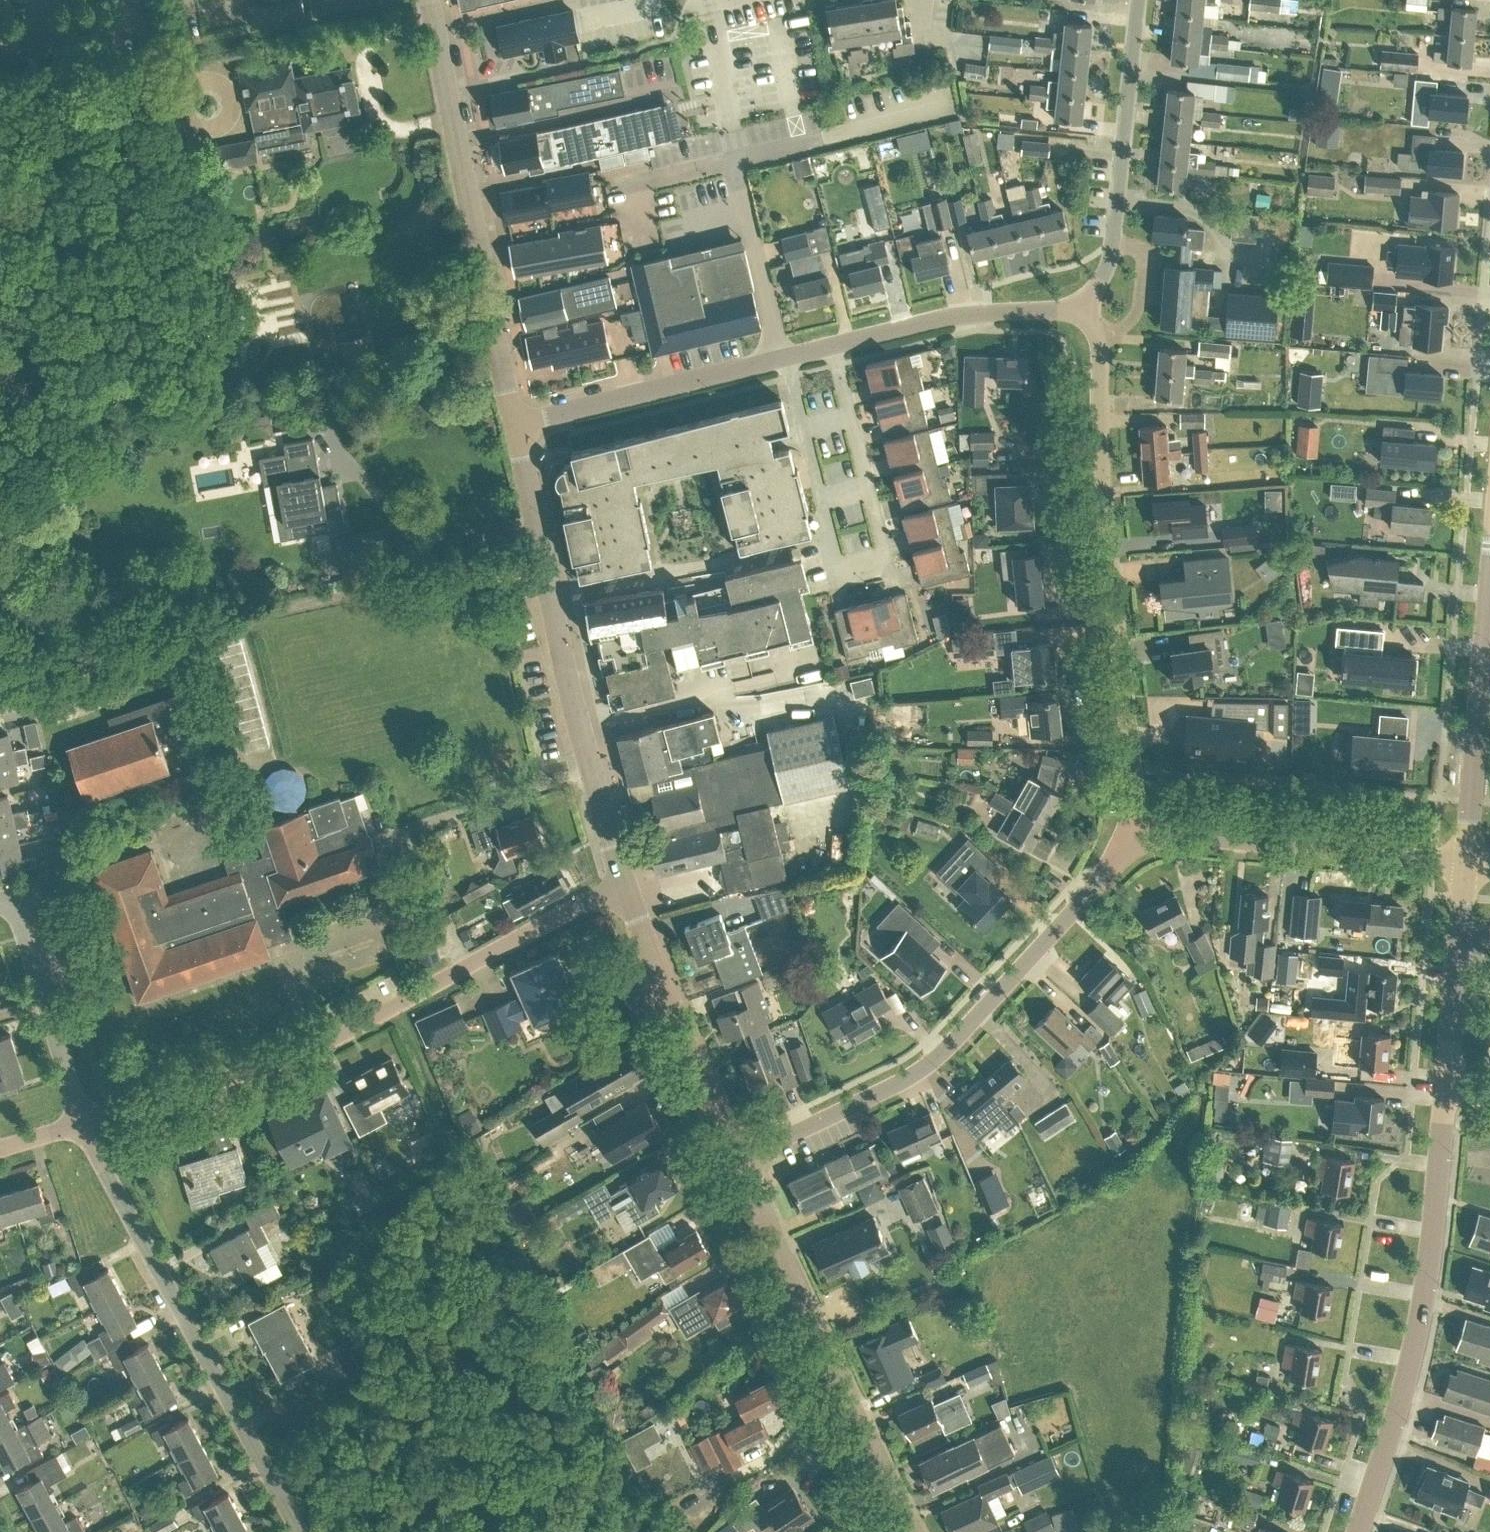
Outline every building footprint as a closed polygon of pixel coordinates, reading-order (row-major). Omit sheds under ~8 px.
[(253,25),(305,14),(302,0),(289,0),(258,6),(257,3),(249,5),(253,25)] [(312,14),(381,0),(310,0),(312,14)] [(462,9),(503,0),(460,0),(462,9)] [(848,62),(868,59),(866,49),(863,49),(862,44),(895,39),(895,45),(891,45),(893,55),(915,52),(910,20),(904,21),(901,5),(895,6),(895,0),(874,0),(826,8),(832,49),(850,46),(851,52),(846,52),(848,62)] [(1176,12),(1202,15),(1203,3),(1214,4),(1215,0),(1177,0),(1176,12)] [(1281,0),(1250,0),(1249,8),(1280,11),(1281,0)] [(1427,8),(1427,0),(1406,0),(1406,7),(1427,8)] [(505,53),(545,45),(549,58),(565,55),(563,40),(580,37),(573,8),(497,24),(505,53)] [(1449,36),(1471,37),(1474,10),(1452,8),(1452,10),(1439,9),(1438,18),(1451,20),(1449,36)] [(1176,12),(1173,36),(1228,42),(1228,39),(1229,33),(1211,31),(1213,16),(1202,15),(1176,12)] [(1064,21),(1063,32),(1053,31),(1052,38),(1034,36),(1033,43),(1088,49),(1090,24),(1064,21)] [(1298,47),(1298,26),(1251,25),(1251,46),(1298,47)] [(990,35),(988,47),(1021,50),(1022,38),(990,35)] [(1170,60),(1197,63),(1198,51),(1208,52),(1209,45),(1227,48),(1227,46),(1228,42),(1173,36),(1170,60)] [(1446,62),(1469,64),(1471,37),(1449,36),(1448,52),(1435,51),(1434,59),(1446,62)] [(1228,42),(1227,46),(1239,48),(1240,40),(1228,39),(1228,42)] [(1085,73),(1088,49),(1033,43),(1032,49),(1050,51),(1050,55),(1060,57),(1059,70),(1085,73)] [(1379,65),(1417,68),(1419,50),(1381,47),(1379,65)] [(966,60),(964,73),(984,76),(986,63),(966,60)] [(290,131),(291,136),(305,133),(304,128),(322,125),(323,131),(329,133),(335,132),(339,128),(338,122),(361,117),(350,65),(293,76),(289,61),(239,71),(248,116),(252,115),(255,131),(282,126),(283,132),(290,131)] [(1217,61),(1216,75),(1248,79),(1250,65),(1217,61)] [(1250,65),(1248,79),(1256,79),(1258,69),(1258,66),(1250,65)] [(1324,66),(1319,100),(1335,102),(1340,69),(1324,66)] [(491,93),(490,94),(496,125),(497,124),(516,120),(519,123),(528,121),(529,118),(532,117),(533,118),(560,113),(559,111),(559,107),(625,94),(620,68),(526,86),(526,87),(500,92),(491,93),(491,94),(491,93)] [(1059,70),(1058,80),(1049,79),(1048,86),(1030,84),(1029,91),(1082,97),(1085,73),(1059,70)] [(1395,72),(1394,83),(1406,85),(1407,73),(1395,72)] [(1416,79),(1414,99),(1429,100),(1428,115),(1463,118),(1465,93),(1434,90),(1435,80),(1416,79)] [(1215,83),(1214,97),(1225,98),(1227,84),(1215,83)] [(1165,113),(1190,116),(1193,91),(1167,89),(1165,113)] [(1079,122),(1082,97),(1029,91),(1029,97),(1046,99),(1046,107),(1055,107),(1053,119),(1079,122)] [(530,166),(531,171),(572,162),(572,160),(660,141),(672,138),(663,103),(641,108),(640,108),(556,127),(500,139),(506,171),(530,166)] [(1201,123),(1219,125),(1221,110),(1202,108),(1201,123)] [(1011,111),(1009,123),(1022,124),(1023,112),(1011,111)] [(1162,137),(1188,140),(1190,116),(1165,113),(1162,137)] [(1337,123),(1317,122),(1316,144),(1336,146),(1337,123)] [(926,128),(913,131),(918,148),(930,145),(926,128)] [(978,147),(974,130),(961,132),(965,149),(978,147)] [(1397,166),(1459,171),(1461,150),(1433,147),(1434,134),(1413,132),(1411,152),(1396,150),(1395,163),(1397,166)] [(1021,137),(1020,152),(1048,153),(1050,139),(1021,137)] [(1187,150),(1188,140),(1162,137),(1160,161),(1227,168),(1227,165),(1214,164),(1215,161),(1197,159),(1198,151),(1187,150)] [(253,138),(213,146),(217,167),(257,160),(253,138)] [(639,147),(628,150),(631,162),(642,159),(639,147)] [(619,165),(631,162),(628,150),(616,153),(619,165)] [(603,156),(606,168),(617,165),(614,153),(603,156)] [(606,168),(603,156),(591,159),(594,170),(606,168)] [(1183,189),(1184,173),(1195,175),(1196,171),(1214,173),(1226,174),(1227,168),(1160,161),(1157,186),(1183,189)] [(606,169),(608,181),(632,177),(630,165),(606,169)] [(545,178),(543,178),(544,182),(544,183),(547,196),(550,209),(592,201),(592,202),(594,201),(588,170),(587,170),(587,171),(545,178)] [(1306,192),(1332,194),(1334,175),(1308,173),(1306,192)] [(1401,179),(1365,176),(1364,192),(1399,195),(1401,179)] [(502,190),(500,191),(501,196),(506,222),(507,222),(507,221),(549,214),(551,214),(550,209),(547,196),(544,183),(509,189),(502,191),(502,190)] [(1020,246),(1044,240),(1031,187),(1023,189),(1022,183),(1005,187),(1014,220),(1020,246)] [(1061,209),(1049,211),(1047,202),(1041,203),(1037,186),(1031,187),(1044,240),(1068,234),(1061,209)] [(1422,190),(1421,196),(1410,195),(1407,226),(1426,228),(1426,224),(1455,227),(1458,193),(1422,190)] [(948,202),(946,197),(932,200),(938,223),(952,220),(948,202)] [(988,216),(991,226),(997,251),(1020,246),(1014,220),(1003,223),(1000,213),(994,214),(990,197),(984,198),(988,216)] [(984,198),(978,200),(982,217),(988,216),(984,198)] [(885,200),(868,205),(872,218),(874,217),(877,228),(891,224),(885,200)] [(1225,332),(1273,335),(1276,295),(1228,291),(1227,315),(1207,313),(1209,286),(1211,286),(1213,267),(1190,265),(1192,247),(1202,248),(1204,227),(1184,225),(1185,215),(1154,212),(1152,234),(1171,236),(1168,263),(1165,263),(1159,322),(1205,326),(1206,325),(1225,327),(1225,332)] [(600,224),(559,231),(560,235),(561,235),(566,267),(567,267),(607,260),(600,224)] [(973,257),(997,251),(991,226),(967,232),(973,257)] [(795,282),(800,306),(832,298),(826,275),(825,275),(813,230),(782,237),(788,260),(791,259),(796,282),(795,282)] [(916,275),(950,267),(941,232),(915,238),(913,231),(896,236),(901,257),(911,254),(916,275)] [(511,244),(510,244),(516,273),(532,270),(532,273),(567,267),(566,267),(561,235),(560,235),(511,244)] [(846,270),(851,269),(856,291),(884,284),(879,262),(889,259),(885,239),(865,244),(865,247),(842,252),(846,270)] [(1424,275),(1450,277),(1453,244),(1427,242),(1427,244),(1398,242),(1396,270),(1424,272),(1424,275)] [(744,246),(693,259),(671,265),(668,253),(632,262),(655,352),(762,325),(752,288),(755,287),(744,246)] [(1327,261),(1325,284),(1348,286),(1350,263),(1327,261)] [(1363,268),(1360,279),(1378,284),(1381,272),(1363,268)] [(520,296),(527,326),(617,307),(610,276),(520,296)] [(1296,287),(1294,311),(1310,312),(1312,288),(1296,287)] [(1373,290),(1372,308),(1381,309),(1395,310),(1396,292),(1373,290)] [(1416,305),(1404,304),(1402,319),(1400,341),(1412,342),(1412,343),(1440,345),(1442,320),(1446,320),(1448,306),(1416,303),(1416,305)] [(639,308),(620,312),(623,324),(630,322),(635,341),(647,338),(639,308)] [(1381,309),(1380,326),(1394,327),(1396,310),(1395,310),(1381,309)] [(544,333),(528,337),(534,365),(558,360),(559,366),(611,354),(604,320),(587,324),(586,318),(572,321),(574,327),(558,330),(557,324),(543,327),(544,333)] [(371,330),(340,339),(349,372),(380,364),(371,330)] [(1197,352),(1216,353),(1215,363),(1224,363),(1224,365),(1230,365),(1230,355),(1231,341),(1198,338),(1197,352)] [(1160,345),(1158,370),(1212,374),(1212,368),(1194,366),(1195,362),(1184,361),(1185,347),(1160,345)] [(1307,360),(1326,356),(1324,345),(1305,349),(1307,360)] [(919,388),(919,389),(924,388),(918,364),(913,365),(910,353),(867,364),(872,385),(875,399),(919,388)] [(1385,390),(1438,395),(1440,372),(1404,369),(1405,356),(1374,353),(1372,368),(1387,369),(1385,390)] [(982,401),(983,372),(996,373),(996,380),(1026,381),(1027,356),(997,355),(997,356),(965,355),(963,401),(982,401)] [(1181,397),(1182,383),(1193,383),(1193,379),(1211,381),(1212,374),(1158,370),(1156,395),(1181,397)] [(1316,405),(1318,372),(1302,371),(1300,404),(1316,405)] [(880,420),(884,435),(928,424),(919,389),(919,388),(875,399),(875,400),(876,400),(881,420),(880,420)] [(551,461),(551,462),(553,462),(556,474),(556,475),(555,477),(555,480),(555,481),(556,483),(557,485),(558,487),(559,488),(566,516),(563,516),(573,560),(575,560),(580,581),(652,565),(647,544),(649,543),(640,500),(638,501),(634,481),(717,463),(718,466),(723,487),(721,488),(732,531),(735,530),(740,551),(812,533),(806,512),(809,511),(797,468),(795,468),(790,447),(774,451),(769,433),(790,428),(782,398),(571,452),(574,463),(564,465),(563,460),(551,461)] [(935,404),(940,420),(955,416),(951,400),(935,404)] [(1196,403),(1196,411),(1222,412),(1222,403),(1196,403)] [(270,411),(244,416),(248,439),(274,434),(270,411)] [(1140,425),(1142,453),(1180,449),(1180,445),(1168,446),(1166,422),(1140,425)] [(1302,425),(1301,456),(1322,456),(1323,425),(1302,425)] [(1383,426),(1380,461),(1433,465),(1435,443),(1411,441),(1412,429),(1383,426)] [(894,475),(938,463),(929,428),(886,439),(891,460),(894,475)] [(1194,429),(1195,449),(1207,448),(1206,428),(1194,429)] [(969,431),(970,447),(972,447),(972,463),(988,463),(988,447),(994,447),(994,431),(969,431)] [(278,481),(288,537),(344,526),(336,484),(321,487),(312,438),(285,443),(286,453),(260,458),(265,483),(278,481)] [(1207,448),(1195,449),(1196,468),(1208,467),(1207,448)] [(1142,453),(1145,481),(1171,479),(1169,455),(1181,454),(1180,449),(1142,453)] [(899,495),(903,510),(952,498),(946,474),(941,476),(938,463),(894,475),(895,475),(900,495),(899,495)] [(1031,521),(1028,481),(1008,482),(1008,470),(974,472),(975,490),(997,489),(999,523),(1031,521)] [(1355,484),(1331,482),(1330,496),(1354,498),(1355,484)] [(1428,528),(1430,505),(1394,502),(1395,488),(1367,485),(1366,501),(1372,502),(1371,512),(1374,512),(1374,513),(1392,515),(1391,525),(1408,526),(1407,538),(1423,540),(1424,528),(1428,528)] [(1153,499),(1155,524),(1173,522),(1174,532),(1207,530),(1204,501),(1188,503),(1187,497),(1153,499)] [(913,550),(957,539),(948,503),(905,514),(910,536),(913,550)] [(958,520),(962,536),(971,533),(968,518),(958,520)] [(1258,521),(1222,525),(1224,543),(1260,539),(1258,521)] [(918,571),(922,586),(971,573),(965,550),(960,551),(957,539),(913,550),(913,551),(914,550),(919,571),(918,571)] [(1301,541),(1301,554),(1323,555),(1324,543),(1301,541)] [(1018,552),(1012,553),(1015,574),(1018,603),(1043,600),(1040,571),(1037,550),(1035,550),(1018,552)] [(611,687),(616,707),(676,691),(670,668),(812,631),(801,589),(814,586),(806,553),(725,574),(729,587),(696,595),(695,593),(688,595),(686,591),(675,594),(676,600),(666,603),(663,588),(586,601),(586,600),(585,600),(591,637),(597,636),(598,640),(597,643),(599,650),(602,652),(607,675),(606,678),(608,685),(611,687)] [(1160,577),(1163,599),(1199,603),(1200,612),(1219,610),(1218,602),(1231,596),(1227,553),(1184,557),(1186,575),(1160,577)] [(1399,556),(1358,553),(1328,560),(1333,581),(1359,575),(1363,575),(1360,599),(1378,600),(1380,582),(1395,584),(1394,592),(1422,594),(1424,578),(1397,576),(1399,556)] [(1277,559),(1261,564),(1267,582),(1284,577),(1277,559)] [(871,601),(882,645),(894,642),(895,647),(919,641),(906,592),(892,596),(892,597),(871,601)] [(969,598),(956,599),(958,622),(971,621),(969,598)] [(882,645),(871,601),(850,607),(835,611),(848,659),(871,653),(870,648),(882,645)] [(951,634),(946,614),(933,617),(938,637),(951,634)] [(1281,617),(1265,620),(1267,629),(1283,627),(1281,617)] [(1383,629),(1336,625),(1335,644),(1344,645),(1341,678),(1413,684),(1416,656),(1381,653),(1383,629)] [(992,630),(993,634),(952,638),(954,656),(967,655),(967,659),(995,656),(995,653),(1009,652),(1008,637),(1016,637),(1016,628),(992,630)] [(218,635),(249,750),(272,744),(242,629),(218,635)] [(1169,661),(1172,680),(1183,678),(1183,681),(1203,679),(1202,676),(1214,674),(1213,669),(1227,667),(1221,629),(1189,633),(1192,648),(1171,651),(1173,660),(1169,661)] [(1032,677),(1055,675),(1052,639),(1034,641),(1034,635),(1015,637),(1017,660),(1014,660),(1012,665),(1012,673),(1015,676),(1032,675),(1032,677)] [(849,676),(845,661),(832,665),(836,679),(849,676)] [(1316,691),(1316,676),(1301,677),(1301,692),(1316,691)] [(1062,729),(1057,688),(1040,689),(1042,698),(1030,699),(1029,697),(1028,697),(1027,693),(990,697),(992,715),(1001,714),(1001,718),(1019,716),(1018,709),(1030,708),(1032,732),(1062,729)] [(109,718),(114,732),(68,748),(85,796),(169,767),(169,765),(204,753),(183,692),(109,718)] [(1311,698),(1296,698),(1296,716),(1311,716),(1311,698)] [(1226,700),(1224,719),(1189,716),(1186,743),(1211,745),(1210,758),(1234,760),(1235,748),(1250,749),(1252,726),(1267,727),(1268,701),(1226,700)] [(1274,701),(1273,734),(1287,736),(1288,701),(1274,701)] [(714,713),(624,737),(618,738),(630,782),(654,775),(710,759),(706,743),(711,741),(720,739),(714,713)] [(771,805),(770,802),(852,783),(834,713),(768,729),(772,745),(716,758),(710,759),(654,775),(660,795),(654,796),(662,828),(664,828),(771,805)] [(1353,733),(1351,760),(1362,761),(1361,772),(1402,775),(1403,764),(1407,764),(1409,737),(1405,737),(1406,716),(1381,714),(1379,735),(1353,733)] [(991,744),(991,729),(968,728),(968,744),(991,744)] [(37,732),(26,735),(28,746),(40,744),(37,732)] [(26,754),(24,746),(11,749),(8,733),(0,735),(0,760),(26,754)] [(874,763),(886,764),(887,745),(875,745),(874,763)] [(1025,806),(1047,819),(1063,792),(1061,791),(1069,758),(1045,753),(1039,778),(1031,791),(1033,792),(1025,806)] [(18,781),(15,765),(28,762),(26,754),(0,760),(0,785),(18,781)] [(41,754),(30,757),(32,767),(44,765),(41,754)] [(267,852),(265,856),(253,860),(250,850),(225,859),(230,873),(168,895),(152,849),(94,869),(107,907),(139,1001),(268,956),(264,945),(291,936),(279,902),(368,871),(367,868),(379,864),(364,821),(355,794),(354,795),(340,800),(339,796),(304,808),(305,812),(303,813),(303,811),(298,813),(294,803),(294,802),(300,795),(303,786),(300,777),(293,771),(284,769),(281,770),(275,772),(268,779),(267,789),(270,797),(278,803),(286,805),(287,805),(291,816),(255,828),(262,850),(267,852)] [(1021,844),(1024,839),(1031,843),(1030,845),(1046,855),(1055,840),(1042,832),(1043,830),(1041,829),(1047,819),(1025,806),(997,789),(991,800),(1010,811),(999,831),(1021,844)] [(26,817),(25,809),(11,812),(8,796),(0,797),(0,823),(26,817)] [(28,807),(30,815),(44,812),(42,804),(28,807)] [(722,857),(731,890),(789,876),(771,805),(664,828),(655,842),(652,842),(659,873),(722,857)] [(49,823),(54,822),(59,821),(57,811),(53,812),(47,813),(49,823)] [(495,842),(500,856),(493,869),(502,873),(515,868),(510,854),(542,843),(532,814),(497,826),(495,822),(472,830),(478,848),(495,842)] [(18,843),(15,828),(28,825),(26,817),(0,823),(0,847),(18,843)] [(959,904),(983,927),(1010,898),(992,881),(1002,870),(968,839),(937,872),(952,886),(956,883),(968,894),(959,904)] [(37,864),(35,856),(22,859),(18,843),(0,847),(0,872),(37,864)] [(558,876),(553,866),(512,889),(524,912),(565,888),(568,886),(561,874),(558,876)] [(764,918),(794,907),(786,886),(754,892),(764,918)] [(1255,976),(1272,978),(1274,948),(1262,947),(1263,930),(1267,930),(1269,909),(1265,909),(1267,892),(1242,890),(1238,927),(1232,932),(1229,959),(1256,961),(1255,976)] [(1175,893),(1143,911),(1155,932),(1174,922),(1185,941),(1188,939),(1199,959),(1217,949),(1206,929),(1197,934),(1186,915),(1187,915),(1175,893)] [(1294,894),(1291,932),(1316,935),(1320,896),(1294,894)] [(1402,929),(1404,906),(1370,902),(1371,898),(1343,897),(1342,913),(1356,915),(1368,916),(1366,925),(1369,925),(1372,929),(1378,929),(1381,926),(1402,929)] [(882,956),(921,992),(927,985),(930,987),(941,975),(938,973),(945,966),(923,945),(934,933),(898,900),(877,924),(895,941),(882,956)] [(727,929),(721,912),(685,926),(699,961),(714,955),(725,985),(763,971),(745,923),(727,929)] [(412,934),(421,965),(441,959),(432,928),(412,934)] [(510,999),(510,998),(484,1009),(495,1035),(521,1024),(518,1016),(531,1010),(535,1019),(539,1024),(545,1026),(551,1025),(556,1021),(559,1015),(558,1009),(579,1000),(558,951),(514,970),(524,994),(510,999)] [(1097,996),(1102,991),(1111,999),(1130,978),(1103,953),(1079,979),(1097,996)] [(1319,953),(1318,970),(1342,971),(1343,955),(1319,953)] [(859,969),(862,975),(871,970),(868,964),(859,969)] [(1353,1003),(1394,1006),(1397,974),(1372,971),(1372,974),(1356,973),(1355,986),(1353,1003)] [(822,1009),(836,1035),(846,1029),(852,1039),(881,1023),(875,1012),(891,1004),(876,978),(822,1009)] [(745,1036),(769,1027),(762,1010),(768,1007),(757,979),(736,988),(742,1004),(718,1014),(727,1037),(743,1031),(745,1036)] [(1132,991),(1141,1013),(1155,1007),(1145,985),(1132,991)] [(1255,995),(1254,1007),(1267,1008),(1268,996),(1255,995)] [(1086,1011),(1110,1033),(1123,1018),(1099,996),(1086,1011)] [(416,1019),(426,1041),(466,1023),(457,1001),(416,1019)] [(1062,1052),(1076,1037),(1087,1047),(1100,1033),(1090,1023),(1082,1031),(1054,1004),(1034,1025),(1062,1052)] [(1263,1012),(1257,1021),(1270,1030),(1276,1022),(1263,1012)] [(1349,1013),(1312,1015),(1313,1034),(1350,1032),(1349,1013)] [(779,1071),(786,1087),(798,1082),(785,1049),(779,1051),(769,1027),(745,1036),(753,1055),(742,1059),(751,1082),(779,1071)] [(1362,1054),(1361,1064),(1389,1066),(1391,1034),(1354,1030),(1353,1052),(1362,1054)] [(1185,1048),(1190,1059),(1226,1044),(1221,1033),(1185,1048)] [(17,1056),(10,1034),(1,1036),(0,1034),(0,1061),(17,1056)] [(1119,1056),(1108,1038),(1098,1044),(1109,1062),(1119,1056)] [(803,1042),(790,1047),(802,1078),(815,1073),(803,1042)] [(617,1052),(616,1051),(601,1060),(602,1062),(552,1090),(561,1105),(533,1121),(546,1144),(568,1132),(569,1131),(568,1130),(565,1126),(581,1116),(581,1117),(583,1116),(575,1103),(583,1097),(586,1103),(598,1099),(599,1099),(616,1089),(617,1089),(633,1080),(632,1078),(645,1071),(630,1045),(617,1052)] [(1326,1051),(1294,1048),(1292,1070),(1323,1073),(1326,1051)] [(17,1092),(16,1081),(24,1078),(17,1056),(0,1061),(0,1097),(17,1092)] [(344,1103),(360,1133),(387,1119),(380,1105),(409,1090),(392,1057),(376,1065),(376,1064),(364,1070),(365,1071),(349,1079),(357,1096),(344,1103)] [(984,1078),(1018,1119),(1025,1113),(1016,1102),(1012,1105),(1008,1100),(1012,1097),(1006,1090),(1024,1075),(1009,1057),(984,1078)] [(1305,1091),(1333,1093),(1334,1077),(1306,1075),(1305,1091)] [(1002,1113),(1011,1125),(1018,1119),(984,1078),(959,1099),(975,1118),(993,1103),(998,1109),(1001,1106),(1005,1111),(1002,1113)] [(1382,1126),(1385,1096),(1356,1093),(1355,1098),(1335,1097),(1332,1128),(1354,1130),(1355,1124),(1382,1126)] [(613,1159),(664,1130),(646,1099),(627,1109),(621,1099),(595,1114),(601,1124),(595,1128),(613,1159)] [(1034,1119),(1044,1135),(1075,1116),(1064,1099),(1060,1102),(1058,1100),(1051,1104),(1053,1107),(1034,1119)] [(349,1142),(332,1106),(320,1112),(316,1103),(300,1110),(298,1106),(270,1119),(287,1157),(288,1157),(290,1162),(309,1154),(304,1142),(318,1136),(326,1153),(332,1150),(349,1142)] [(480,1129),(468,1107),(454,1114),(466,1137),(480,1129)] [(929,1109),(887,1129),(899,1156),(930,1142),(927,1136),(939,1131),(929,1109)] [(210,1192),(246,1181),(236,1145),(234,1146),(227,1122),(213,1126),(220,1150),(180,1162),(193,1206),(212,1200),(210,1192)] [(1114,1128),(1103,1135),(1117,1157),(1128,1151),(1114,1128)] [(1293,1136),(1268,1133),(1264,1158),(1290,1161),(1293,1136)] [(415,1151),(421,1163),(439,1153),(432,1142),(415,1151)] [(849,1154),(848,1151),(789,1179),(804,1210),(883,1173),(870,1144),(849,1154)] [(1323,1176),(1321,1187),(1350,1192),(1356,1157),(1320,1151),(1316,1175),(1323,1176)] [(675,1185),(661,1160),(629,1177),(630,1180),(610,1191),(604,1179),(583,1191),(589,1202),(606,1193),(614,1209),(624,1204),(634,1222),(659,1208),(653,1197),(675,1185)] [(992,1172),(976,1179),(989,1211),(1005,1203),(992,1172)] [(938,1209),(922,1174),(897,1186),(913,1221),(938,1209)] [(9,1191),(17,1214),(37,1208),(41,1220),(55,1216),(50,1199),(44,1201),(38,1182),(9,1191)] [(348,1196),(354,1210),(375,1200),(369,1186),(348,1196)] [(1199,1205),(1210,1207),(1213,1189),(1203,1187),(1199,1205)] [(17,1214),(9,1191),(0,1194),(0,1220),(17,1214)] [(589,1204),(584,1194),(556,1210),(561,1220),(589,1204)] [(503,1206),(515,1229),(533,1219),(522,1196),(503,1206)] [(1258,1196),(1254,1218),(1262,1220),(1265,1221),(1265,1222),(1286,1225),(1289,1201),(1267,1197),(1267,1198),(1258,1196)] [(251,1225),(210,1246),(222,1269),(238,1261),(245,1276),(253,1271),(258,1280),(261,1281),(280,1271),(280,1268),(276,1259),(267,1264),(256,1244),(269,1237),(260,1221),(280,1211),(273,1198),(245,1213),(251,1225)] [(874,1214),(815,1241),(829,1274),(851,1265),(854,1272),(871,1264),(868,1257),(889,1248),(874,1214)] [(1481,1214),(1470,1243),(1489,1250),(1489,1217),(1481,1214)] [(1312,1246),(1339,1251),(1344,1221),(1309,1215),(1306,1231),(1314,1233),(1312,1246)] [(66,1250),(81,1246),(75,1224),(60,1228),(66,1250)] [(625,1247),(642,1276),(674,1258),(680,1268),(709,1252),(696,1229),(680,1238),(677,1234),(659,1244),(651,1231),(625,1247)] [(615,1274),(606,1258),(592,1265),(602,1282),(615,1274)] [(41,1263),(45,1275),(57,1271),(54,1259),(41,1263)] [(1286,1264),(1263,1259),(1260,1275),(1284,1280),(1286,1264)] [(100,1306),(121,1293),(106,1267),(94,1274),(88,1263),(68,1274),(79,1294),(90,1288),(100,1306)] [(1474,1266),(1464,1295),(1487,1303),(1485,1308),(1489,1310),(1489,1271),(1474,1266)] [(647,1278),(652,1287),(667,1280),(663,1271),(647,1278)] [(1294,1294),(1303,1295),(1301,1309),(1328,1314),(1333,1284),(1297,1277),(1294,1294)] [(672,1305),(688,1332),(713,1316),(714,1317),(715,1316),(720,1325),(731,1318),(726,1310),(740,1302),(726,1279),(701,1293),(699,1290),(672,1305)] [(8,1307),(18,1301),(12,1291),(2,1297),(8,1307)] [(101,1334),(109,1349),(124,1340),(118,1330),(135,1320),(121,1293),(100,1306),(110,1324),(99,1330),(101,1334)] [(1262,1294),(1256,1315),(1275,1320),(1280,1299),(1262,1294)] [(249,1319),(272,1361),(274,1367),(279,1371),(286,1373),(292,1372),(316,1359),(284,1300),(249,1319)] [(618,1332),(629,1347),(652,1330),(648,1324),(669,1310),(662,1300),(618,1332)] [(861,1343),(883,1390),(913,1376),(897,1342),(915,1334),(917,1339),(918,1338),(908,1316),(889,1324),(888,1331),(861,1343)] [(138,1337),(158,1327),(153,1318),(133,1328),(138,1337)] [(1478,1361),(1489,1365),(1489,1327),(1467,1319),(1457,1349),(1480,1356),(1478,1361)] [(41,1334),(30,1341),(38,1354),(49,1347),(41,1334)] [(99,1335),(87,1341),(95,1356),(108,1350),(99,1335)] [(622,1338),(590,1357),(596,1366),(612,1357),(614,1360),(630,1351),(622,1338)] [(130,1362),(141,1381),(161,1369),(147,1342),(130,1351),(124,1340),(109,1349),(119,1368),(130,1362)] [(1289,1376),(1317,1381),(1323,1348),(1287,1341),(1282,1364),(1291,1365),(1289,1376)] [(54,1357),(63,1369),(79,1357),(69,1345),(54,1357)] [(14,1379),(4,1361),(0,1363),(0,1387),(14,1379)] [(939,1365),(920,1374),(926,1387),(945,1378),(939,1365)] [(140,1406),(146,1418),(162,1410),(159,1405),(176,1395),(161,1369),(141,1381),(151,1400),(140,1406)] [(722,1457),(727,1468),(744,1460),(738,1448),(764,1435),(754,1416),(759,1414),(758,1411),(793,1393),(782,1371),(731,1397),(741,1416),(692,1442),(704,1466),(722,1457)] [(1452,1375),(1445,1397),(1489,1413),(1489,1382),(1460,1371),(1458,1377),(1452,1375)] [(15,1427),(5,1408),(16,1403),(9,1389),(0,1394),(0,1435),(15,1427)] [(971,1419),(959,1392),(933,1403),(931,1398),(899,1413),(903,1422),(901,1423),(908,1438),(910,1437),(941,1424),(945,1431),(971,1419)] [(73,1398),(59,1406),(65,1416),(79,1408),(73,1398)] [(1302,1422),(1297,1438),(1324,1446),(1332,1417),(1298,1407),(1294,1420),(1302,1422)] [(7,1466),(26,1456),(27,1459),(42,1451),(36,1440),(52,1431),(42,1413),(15,1427),(0,1435),(0,1453),(7,1466)] [(1436,1442),(1475,1456),(1476,1452),(1485,1428),(1446,1414),(1444,1421),(1437,1419),(1431,1435),(1438,1437),(1436,1442)] [(171,1437),(181,1456),(202,1443),(187,1416),(170,1425),(168,1421),(153,1430),(160,1443),(171,1437)] [(122,1424),(128,1435),(142,1427),(137,1417),(122,1424)] [(670,1419),(659,1427),(668,1438),(679,1430),(670,1419)] [(954,1444),(920,1460),(934,1490),(967,1473),(968,1474),(1015,1452),(1000,1422),(954,1445),(954,1444)] [(79,1426),(84,1436),(90,1433),(84,1423),(79,1426)] [(180,1480),(187,1493),(202,1484),(199,1479),(216,1470),(202,1443),(181,1456),(191,1474),(180,1480)] [(1231,1454),(1251,1461),(1255,1449),(1235,1443),(1231,1454)] [(1011,1469),(1020,1491),(1059,1474),(1049,1452),(1011,1469)] [(1476,1452),(1475,1456),(1472,1465),(1489,1472),(1489,1457),(1476,1452)] [(19,1487),(33,1514),(56,1502),(46,1484),(66,1472),(56,1454),(30,1467),(36,1478),(19,1487)] [(1415,1498),(1475,1520),(1484,1494),(1465,1487),(1467,1481),(1463,1479),(1460,1475),(1455,1476),(1427,1466),(1427,1467),(1423,1468),(1419,1477),(1422,1480),(1415,1498)] [(1278,1467),(1273,1483),(1282,1486),(1278,1499),(1303,1508),(1313,1479),(1278,1467)] [(952,1531),(974,1531),(997,1522),(986,1498),(1013,1486),(1007,1473),(978,1485),(981,1492),(942,1510),(952,1531)] [(1237,1498),(1258,1505),(1263,1490),(1242,1483),(1237,1498)] [(717,1531),(741,1531),(754,1523),(761,1531),(762,1531),(768,1528),(771,1531),(784,1531),(785,1531),(786,1531),(791,1531),(805,1523),(802,1520),(812,1513),(796,1489),(787,1495),(784,1491),(764,1505),(758,1496),(740,1508),(743,1513),(716,1531),(717,1531)] [(211,1511),(221,1530),(242,1518),(227,1491),(210,1500),(209,1497),(193,1505),(200,1517),(211,1511)] [(136,1505),(143,1518),(158,1509),(151,1497),(136,1505)] [(64,1531),(86,1531),(77,1514),(65,1520),(56,1502),(33,1514),(42,1531),(63,1531),(64,1531)] [(1232,1517),(1252,1524),(1257,1509),(1236,1502),(1232,1517)] [(153,1531),(159,1531),(177,1522),(170,1509),(147,1522),(153,1531)] [(1023,1522),(1027,1531),(1044,1531),(1049,1530),(1044,1515),(1023,1522)] [(242,1518),(221,1530),(222,1531),(250,1531),(242,1518)]
